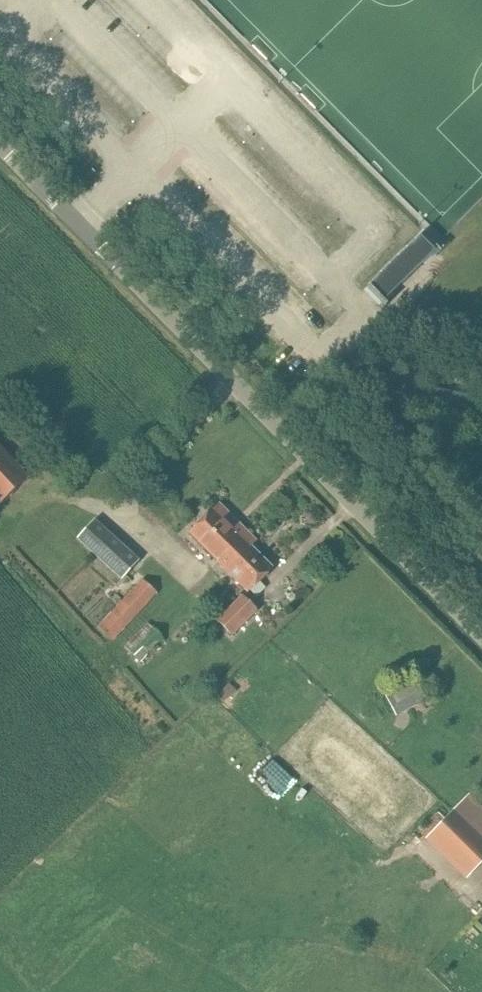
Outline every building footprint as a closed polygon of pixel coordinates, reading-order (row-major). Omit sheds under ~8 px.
[(419,235),(367,286),(383,302),(435,251),(419,235)] [(29,477),(19,465),(32,454),(0,421),(0,504),(29,477)] [(229,571),(232,568),(230,565),(238,557),(229,548),(246,531),(219,504),(190,532),(229,571)] [(94,519),(77,538),(122,578),(139,559),(94,519)] [(256,541),(246,531),(229,548),(238,557),(230,565),(232,568),(229,571),(249,592),(272,568),(251,547),(256,541)] [(99,628),(112,640),(156,592),(143,579),(99,628)] [(232,636),(258,610),(242,594),(217,620),(232,636)] [(130,651),(140,661),(163,638),(153,628),(130,651)] [(390,690),(401,711),(422,699),(411,678),(390,690)] [(481,859),(481,806),(465,823),(454,812),(430,837),(468,873),(481,859)]
